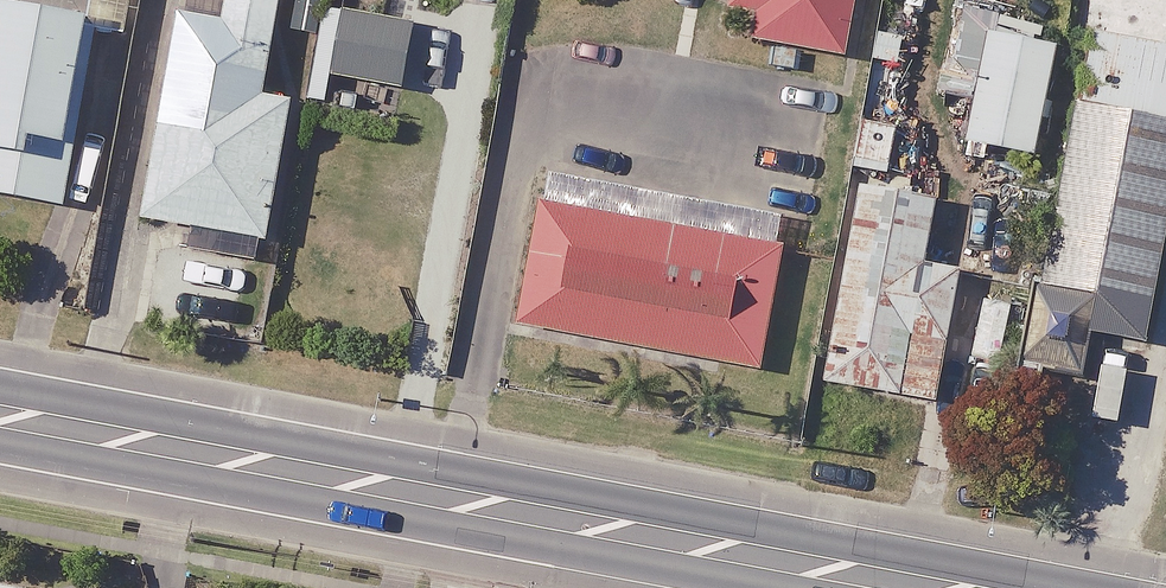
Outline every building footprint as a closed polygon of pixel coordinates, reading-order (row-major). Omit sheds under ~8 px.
[(291,102),(279,100),(282,85),(268,83),(282,0),(231,0),(227,25),(181,18),(147,222),(194,229),(190,251),(260,263),(263,244),(282,247),(306,104),(291,102)] [(327,12),(312,103),(324,105),(321,125),(399,138),(415,40),(421,0),(347,0),(345,15),(327,12)] [(735,11),(755,15),(750,44),(851,61),(861,0),(737,0),(735,11)] [(0,5),(0,195),(65,208),(100,24),(0,5)] [(1056,49),(990,35),(967,144),(1034,158),(1056,49)] [(1165,121),(1165,51),(1092,41),(1080,105),(1165,121)] [(1080,105),(1029,366),(1084,377),(1092,334),(1148,345),(1165,253),(1165,121),(1080,105)] [(897,129),(863,123),(856,168),(890,173),(897,129)] [(828,384),(931,401),(939,349),(949,351),(961,273),(925,267),(938,190),(862,178),(828,384)] [(785,233),(543,187),(517,327),(759,372),(785,233)]
